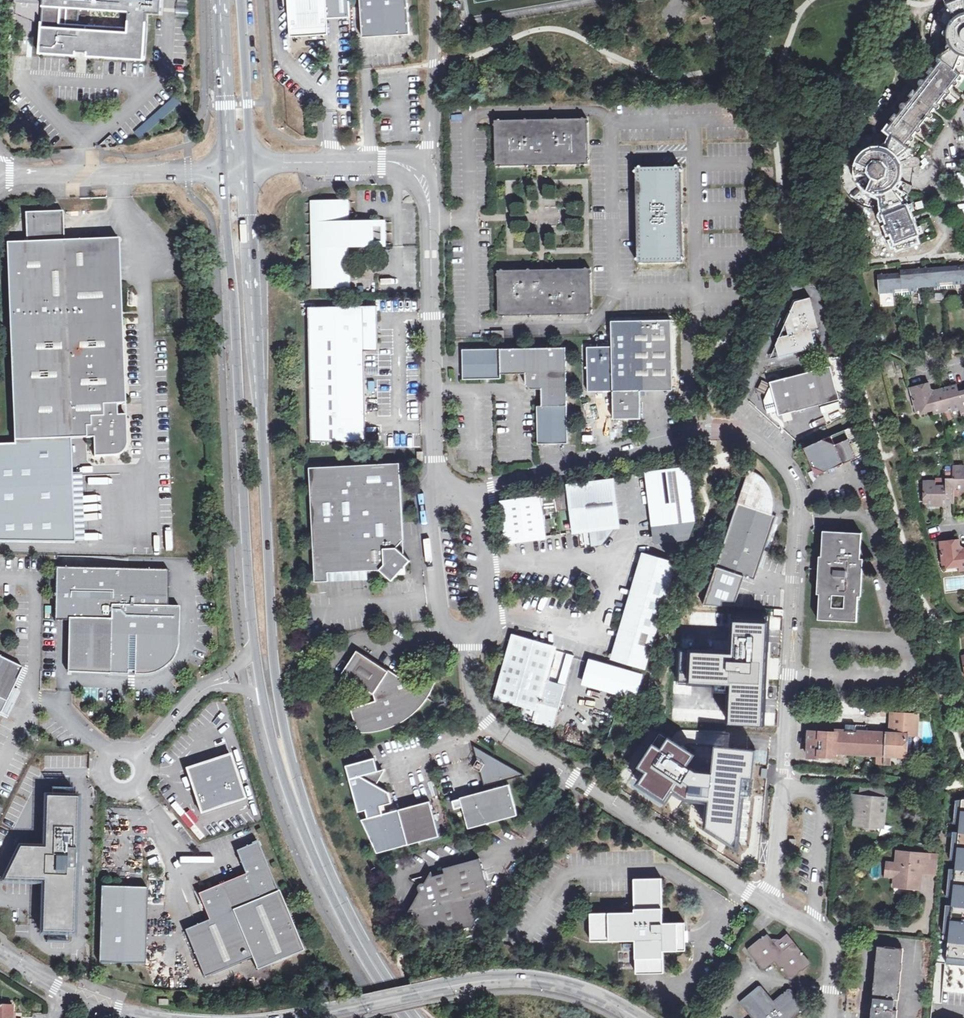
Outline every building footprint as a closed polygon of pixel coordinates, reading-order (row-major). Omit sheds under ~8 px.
[(10,3),(9,13),(15,13),(16,4),(43,6),(40,53),(76,55),(77,51),(88,52),(88,56),(144,59),(147,12),(160,13),(161,0),(10,0),(10,3)] [(189,14),(188,0),(177,0),(178,15),(189,14)] [(287,30),(324,28),(323,19),(349,18),(348,0),(286,0),(287,30)] [(405,0),(358,0),(359,36),(407,34),(405,0)] [(962,77),(963,75),(963,0),(957,0),(951,2),(948,3),(946,5),(944,7),(942,9),(940,11),(938,13),(937,15),(935,18),(934,20),(933,23),(933,26),(932,29),(932,31),(932,36),(933,42),(934,46),(935,49),(936,52),(937,55),(941,60),(962,77)] [(904,106),(904,107),(903,107),(903,108),(903,109),(903,110),(904,110),(904,111),(905,111),(887,133),(892,135),(897,137),(900,139),(903,142),(907,145),(962,77),(941,60),(939,62),(942,65),(929,81),(929,80),(928,80),(927,80),(926,80),(925,80),(924,81),(924,82),(923,82),(923,83),(923,84),(923,85),(924,85),(924,86),(925,86),(919,93),(916,91),(911,97),(914,99),(909,105),(908,105),(907,105),(906,105),(905,105),(905,106),(904,106)] [(494,118),(495,164),(587,162),(586,116),(494,118)] [(921,165),(921,164),(921,163),(921,162),(921,161),(921,160),(920,160),(920,159),(919,159),(919,158),(918,158),(917,158),(916,158),(915,158),(912,152),(911,149),(907,145),(903,142),(900,139),(897,137),(892,135),(887,133),(881,132),(878,132),(875,132),(872,132),(869,133),(866,134),(863,135),(860,136),(858,137),(855,139),(853,141),(851,143),(849,145),(847,147),(845,150),(843,152),(842,155),(841,158),(840,161),(840,163),(839,165),(839,166),(839,171),(840,177),(840,180),(841,183),(842,186),(844,189),(845,192),(847,194),(849,197),(851,199),(854,201),(856,203),(859,205),(862,206),(865,207),(868,208),(871,209),(874,210),(877,210),(883,210),(883,211),(907,202),(906,199),(910,194),(911,192),(913,189),(914,187),(915,184),(916,181),(917,178),(917,175),(917,172),(917,167),(918,167),(919,167),(919,166),(920,166),(920,165),(921,165)] [(634,167),(636,262),(682,261),(680,165),(634,167)] [(347,285),(347,273),(343,273),(343,263),(347,263),(347,243),(348,242),(348,232),(348,221),(347,221),(346,199),(312,199),(313,285),(347,285)] [(894,246),(895,247),(896,247),(897,247),(898,251),(919,242),(917,237),(919,235),(907,202),(883,211),(883,213),(882,213),(882,214),(882,215),(882,216),(882,217),(882,218),(883,218),(883,219),(884,219),(885,219),(886,219),(889,227),(887,228),(890,235),(892,234),(895,240),(894,241),(893,242),(893,243),(893,244),(893,245),(894,246)] [(7,243),(15,439),(13,439),(13,443),(0,443),(0,540),(73,539),(70,436),(94,435),(95,454),(115,453),(117,453),(119,452),(122,451),(124,449),(125,448),(126,446),(126,445),(127,443),(128,440),(127,414),(114,414),(113,403),(126,403),(120,238),(65,240),(63,211),(25,213),(27,242),(7,243)] [(383,220),(348,221),(348,232),(348,242),(383,242),(383,220)] [(963,285),(963,265),(946,267),(947,283),(954,282),(954,285),(963,285)] [(497,268),(498,313),(590,311),(588,267),(497,268)] [(925,288),(931,288),(941,287),(940,283),(947,283),(946,267),(923,268),(925,288)] [(901,270),(901,274),(902,290),(908,289),(909,293),(917,292),(917,289),(925,288),(923,268),(901,270)] [(879,295),(887,294),(895,293),(895,291),(902,290),(901,274),(878,275),(879,295)] [(941,287),(931,288),(931,291),(947,290),(963,289),(963,285),(954,285),(954,282),(947,283),(940,283),(941,287)] [(778,358),(815,348),(810,331),(817,329),(809,299),(794,303),(785,324),(787,336),(778,338),(775,346),(778,358)] [(309,440),(365,439),(365,416),(363,349),(377,349),(376,303),(307,305),(309,440)] [(611,321),(612,337),(644,337),(645,391),(673,390),(672,320),(611,321)] [(787,336),(785,324),(778,338),(787,336)] [(491,336),(503,336),(503,327),(491,328),(491,336)] [(644,337),(612,337),(612,346),(594,347),(595,392),(613,391),(613,419),(641,418),(641,391),(645,391),(644,337)] [(775,346),(769,360),(778,357),(775,346)] [(530,388),(541,388),(542,404),(537,404),(538,443),(568,442),(566,348),(463,349),(463,379),(502,379),(502,374),(526,374),(526,384),(530,388)] [(781,415),(831,402),(838,400),(829,367),(773,382),(770,387),(772,397),(776,396),(777,401),(774,402),(776,412),(781,415)] [(932,412),(943,409),(938,388),(933,390),(930,382),(911,386),(917,409),(931,405),(932,412)] [(938,388),(943,409),(959,405),(960,411),(961,411),(963,410),(963,390),(960,391),(958,383),(938,388)] [(820,423),(803,427),(805,434),(822,429),(820,423)] [(811,467),(824,473),(865,454),(852,426),(802,449),(811,467)] [(328,571),(380,568),(392,579),(402,569),(411,560),(397,546),(404,539),(399,462),(310,466),(315,580),(328,579),(328,571)] [(649,468),(657,540),(687,537),(692,525),(687,464),(649,468)] [(954,488),(963,488),(963,490),(963,471),(963,466),(953,466),(954,477),(954,488)] [(815,477),(824,473),(811,467),(815,477)] [(749,472),(737,505),(771,517),(774,509),(773,497),(770,489),(763,481),(757,476),(749,472)] [(954,502),(954,488),(954,477),(945,476),(945,485),(936,484),(936,482),(925,482),(924,503),(936,503),(936,505),(943,505),(943,499),(946,499),(946,502),(954,502)] [(617,525),(613,480),(570,485),(556,487),(558,510),(573,508),(575,522),(575,529),(617,525)] [(505,501),(509,539),(544,535),(540,496),(505,501)] [(763,554),(776,518),(771,517),(737,505),(716,568),(744,577),(754,581),(763,554)] [(817,594),(820,594),(818,620),(857,622),(858,596),(862,597),(864,559),(860,558),(861,534),(822,532),(821,557),(819,557),(817,594)] [(963,570),(963,548),(960,548),(960,539),(940,541),(942,564),(959,563),(959,570),(963,570)] [(624,641),(619,657),(643,664),(674,563),(644,554),(638,572),(644,574),(634,606),(629,604),(619,639),(624,641)] [(66,621),(69,621),(111,623),(110,674),(128,675),(129,672),(136,672),(136,675),(144,675),(150,674),(155,673),(160,671),(164,668),(168,665),(172,661),(175,657),(177,652),(178,647),(179,641),(180,608),(169,607),(170,570),(57,567),(55,621),(66,621)] [(716,568),(703,606),(734,608),(744,577),(716,568)] [(638,572),(629,604),(634,606),(644,574),(638,572)] [(111,623),(69,621),(68,672),(110,674),(111,623)] [(766,734),(772,633),(740,631),(738,665),(698,663),(696,693),(736,695),(734,733),(766,734)] [(499,693),(505,695),(525,702),(521,715),(553,726),(566,683),(547,677),(556,646),(516,635),(514,639),(499,693)] [(614,656),(619,657),(624,641),(619,639),(614,656)] [(341,671),(353,679),(372,692),(374,698),(350,706),(358,730),(379,728),(391,724),(396,722),(402,719),(407,715),(412,712),(416,707),(420,703),(424,698),(430,688),(436,678),(412,686),(404,680),(403,677),(389,667),(388,668),(357,647),(341,671)] [(0,713),(5,702),(8,703),(14,689),(24,669),(15,664),(0,657),(0,713)] [(583,680),(622,691),(636,695),(641,675),(600,664),(588,661),(583,680)] [(5,702),(0,713),(9,717),(21,692),(14,689),(8,703),(5,702)] [(907,735),(912,735),(917,735),(919,705),(904,704),(903,714),(907,714),(906,725),(894,725),(892,725),(892,732),(856,731),(847,730),(836,730),(836,733),(832,733),(832,736),(825,736),(825,732),(809,732),(809,733),(809,743),(808,757),(824,758),(825,755),(835,756),(835,752),(835,750),(843,750),(843,753),(878,754),(878,749),(884,749),(884,755),(891,755),(896,755),(896,752),(906,753),(906,751),(907,735)] [(895,713),(894,725),(906,725),(907,714),(903,714),(895,713)] [(638,767),(646,772),(638,784),(666,802),(675,789),(688,798),(711,800),(708,829),(736,849),(744,776),(753,776),(756,750),(715,746),(712,773),(695,771),(686,765),(694,753),(671,738),(663,750),(653,743),(638,767)] [(459,794),(459,796),(462,804),(468,826),(518,812),(509,781),(503,782),(502,778),(524,772),(473,743),(476,757),(472,764),(479,768),(483,783),(489,781),(490,786),(468,792),(459,794)] [(890,765),(891,755),(884,755),(878,754),(877,763),(883,764),(890,765)] [(187,769),(202,814),(246,799),(231,755),(187,769)] [(385,766),(377,768),(376,768),(376,767),(375,766),(373,766),(371,766),(370,766),(368,767),(367,768),(366,769),(366,770),(365,771),(349,776),(358,809),(365,808),(368,815),(361,817),(377,851),(439,833),(429,798),(387,810),(385,802),(392,800),(388,788),(376,782),(385,766)] [(861,788),(860,797),(884,800),(884,791),(861,788)] [(963,832),(963,796),(959,795),(953,830),(963,832)] [(454,806),(462,804),(459,796),(452,798),(454,806)] [(886,800),(884,800),(860,797),(853,796),(852,806),(857,806),(855,825),(879,828),(879,823),(883,824),(886,800)] [(83,803),(52,801),(51,853),(26,852),(10,883),(50,885),(48,937),(79,937),(83,803)] [(199,894),(210,921),(186,931),(205,977),(252,958),(257,971),(304,951),(258,843),(237,852),(247,875),(199,894)] [(963,870),(963,845),(951,845),(951,879),(955,879),(955,870),(963,870)] [(894,866),(891,866),(889,878),(893,878),(892,888),(901,889),(902,886),(918,887),(919,880),(916,880),(917,874),(919,874),(925,875),(927,862),(927,857),(896,854),(894,866)] [(419,888),(408,909),(412,909),(414,913),(420,921),(424,925),(431,928),(436,930),(441,930),(446,930),(452,929),(472,923),(489,892),(481,862),(479,855),(442,865),(444,870),(432,873),(431,868),(429,871),(412,876),(419,880),(418,882),(417,883),(418,886),(419,888)] [(927,862),(925,875),(935,876),(936,863),(927,862)] [(674,952),(674,924),(663,924),(663,880),(635,880),(635,894),(635,914),(591,916),(592,944),(636,942),(636,975),(664,975),(664,952),(674,952)] [(946,914),(955,915),(956,905),(963,905),(963,883),(949,881),(946,914)] [(148,888),(102,887),(100,963),(146,964),(148,888)] [(963,942),(963,919),(946,918),(944,941),(963,942)] [(782,955),(777,949),(774,952),(767,943),(771,941),(766,935),(746,950),(762,970),(773,962),(788,981),(796,975),(794,972),(797,970),(799,973),(808,966),(793,946),(782,955)] [(774,952),(777,949),(771,941),(767,943),(774,952)] [(960,943),(960,944),(943,943),(943,962),(957,962),(958,962),(963,962),(963,943),(960,943)] [(877,949),(875,978),(899,980),(902,951),(877,949)] [(873,999),(874,999),(873,1009),(872,1008),(871,1017),(896,1017),(899,980),(875,978),(873,999)] [(925,987),(923,1010),(934,1012),(937,980),(925,979),(925,987)] [(803,1012),(788,992),(772,1005),(759,988),(739,1004),(750,1017),(795,1017),(803,1012)] [(13,1009),(0,1009),(0,1017),(13,1017),(13,1009)]
